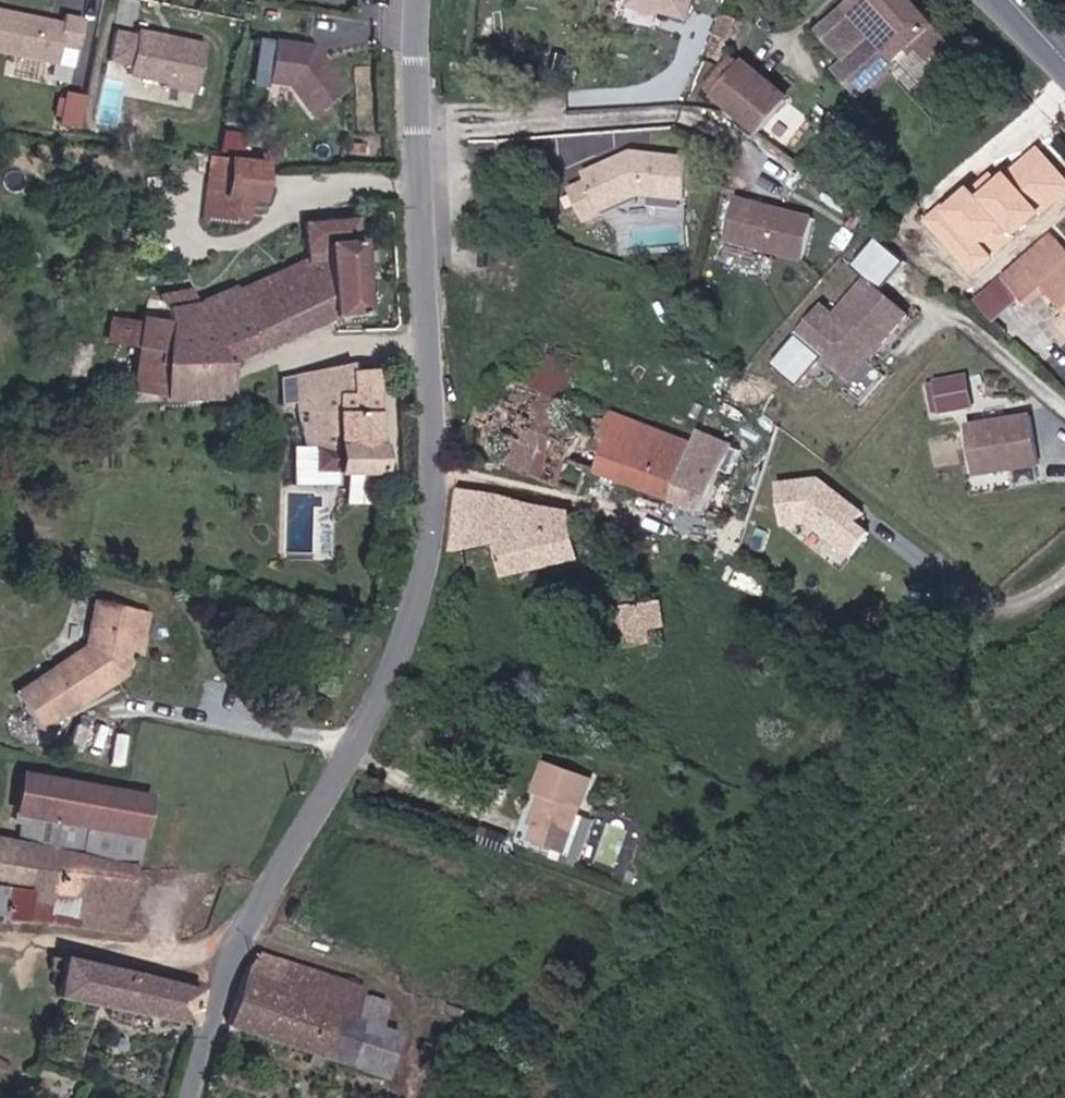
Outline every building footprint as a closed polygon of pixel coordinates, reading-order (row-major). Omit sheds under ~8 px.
[(691,0),(641,0),(687,13),(691,0)] [(933,30),(907,0),(856,0),(820,34),(848,67),(840,73),(860,98),(933,30)] [(56,50),(73,54),(79,25),(61,21),(59,28),(30,27),(0,18),(0,57),(53,68),(56,50)] [(705,56),(719,62),(736,25),(722,19),(705,56)] [(192,99),(202,51),(133,36),(132,41),(111,37),(104,66),(126,70),(124,79),(160,87),(159,92),(192,99)] [(339,99),(308,53),(270,46),(263,86),(284,90),(305,122),(339,99)] [(561,70),(566,53),(549,49),(545,65),(561,70)] [(60,124),(81,126),(84,92),(63,90),(60,124)] [(768,91),(748,117),(806,168),(829,140),(768,91)] [(921,220),(974,277),(1064,193),(1064,178),(1035,145),(1005,173),(1001,169),(975,194),(963,181),(921,220)] [(683,198),(690,157),(633,147),(583,165),(598,204),(637,189),(683,198)] [(264,166),(217,158),(210,217),(238,220),(247,213),(249,199),(260,201),(264,166)] [(824,254),(830,212),(752,201),(746,244),(824,254)] [(303,224),(306,234),(314,261),(330,261),(330,242),(357,241),(357,220),(303,224)] [(314,261),(306,234),(288,242),(284,232),(260,242),(264,252),(215,272),(208,252),(148,266),(156,292),(161,308),(314,261)] [(333,315),(363,312),(357,241),(330,242),(330,261),(314,261),(324,295),(333,295),(333,315)] [(1017,288),(1041,308),(1057,295),(1064,303),(1064,245),(1017,288)] [(161,308),(156,292),(141,300),(134,323),(147,325),(131,392),(129,405),(227,404),(227,365),(333,315),(333,295),(324,295),(314,261),(161,308)] [(887,343),(912,313),(869,278),(838,316),(826,306),(801,337),(814,348),(818,343),(839,361),(864,358),(880,338),(887,343)] [(1012,293),(1033,315),(1041,308),(1017,288),(1012,293)] [(134,323),(97,318),(84,383),(131,392),(147,325),(134,323)] [(855,382),(887,343),(880,338),(864,358),(839,361),(818,343),(814,348),(855,382)] [(561,392),(572,363),(525,346),(510,384),(556,402),(561,392)] [(662,346),(660,357),(683,362),(685,353),(662,346)] [(316,478),(382,478),(380,373),(352,375),(352,364),(296,375),(295,413),(307,441),(317,442),(316,478)] [(926,380),(933,415),(977,406),(970,371),(926,380)] [(510,384),(497,378),(495,384),(464,455),(498,469),(502,460),(516,429),(540,438),(556,402),(510,384)] [(618,417),(561,392),(556,402),(540,438),(516,429),(502,460),(587,494),(596,472),(618,417)] [(618,417),(596,472),(706,512),(726,460),(618,417)] [(1053,469),(1045,419),(983,429),(990,479),(1053,469)] [(866,528),(873,518),(828,485),(786,491),(792,532),(817,529),(861,561),(879,538),(866,528)] [(501,546),(582,530),(580,521),(461,497),(461,554),(501,546)] [(582,530),(501,546),(507,574),(585,558),(582,530)] [(41,724),(129,671),(133,650),(144,653),(152,614),(98,602),(97,638),(18,686),(41,724)] [(649,658),(649,614),(613,616),(616,657),(649,658)] [(541,818),(573,829),(591,781),(546,764),(535,794),(548,798),(541,818)] [(123,935),(149,804),(26,783),(12,848),(0,847),(0,917),(123,935)] [(532,842),(564,853),(573,829),(541,818),(532,842)] [(62,979),(55,1000),(186,1028),(194,992),(49,956),(44,974),(62,979)] [(383,1083),(398,1040),(375,1033),(348,1024),(356,1002),(359,993),(255,958),(249,971),(240,969),(223,1026),(383,1083)] [(356,1002),(348,1024),(375,1033),(383,1011),(356,1002)]
